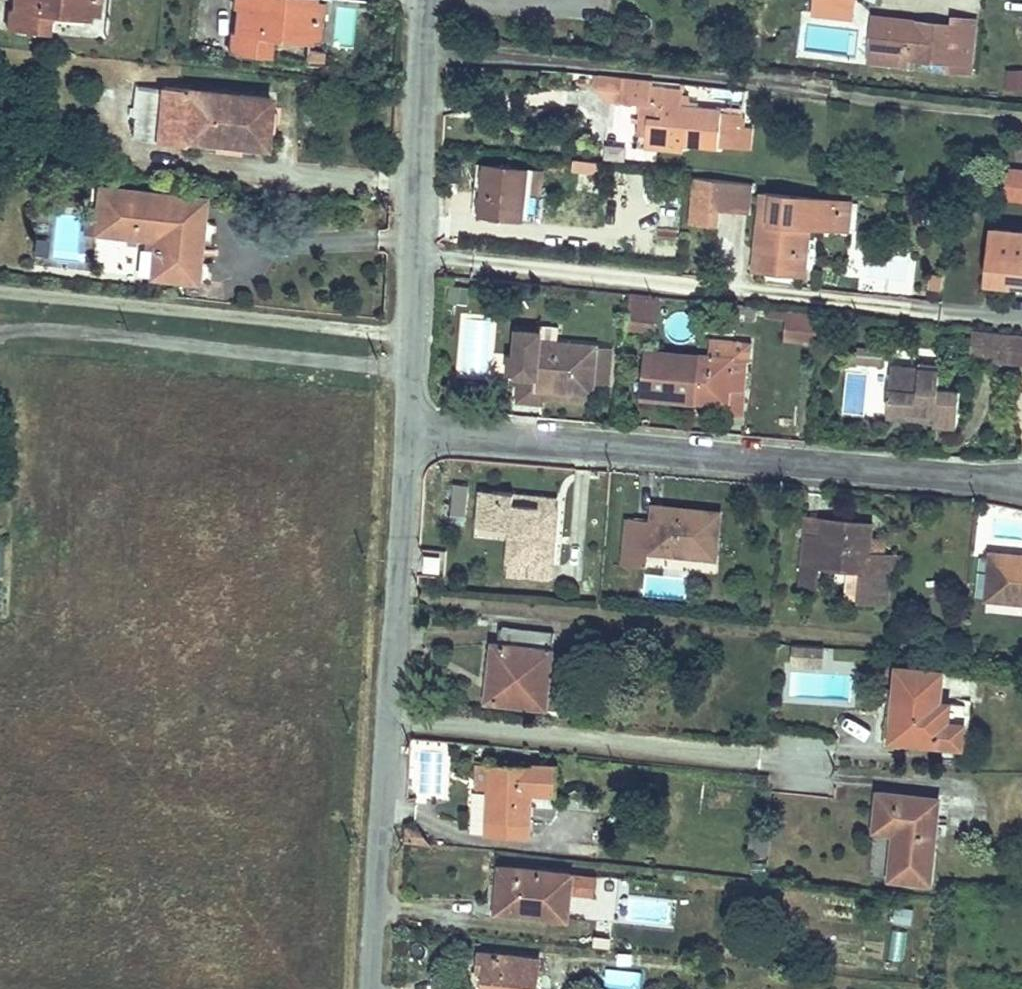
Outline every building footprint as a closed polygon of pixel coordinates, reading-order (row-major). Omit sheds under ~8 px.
[(47,33),(48,18),(84,22),(86,0),(12,0),(11,12),(6,12),(4,30),(47,33)] [(229,8),(234,8),(232,35),(227,35),(225,53),(267,57),(268,38),(308,41),(310,0),(229,0),(229,8)] [(851,20),(854,0),(809,0),(807,12),(851,20)] [(878,16),(874,52),(951,60),(950,67),(973,69),(977,19),(956,17),(955,23),(878,16)] [(1007,70),(1006,91),(1021,92),(1021,71),(1007,70)] [(648,83),(620,80),(618,104),(658,107),(657,121),(644,120),(643,144),(730,152),(732,130),(726,129),(727,114),(678,110),(679,93),(648,90),(648,83)] [(140,141),(167,142),(171,89),(143,87),(140,141)] [(171,89),(167,142),(192,144),(193,140),(273,147),(277,97),(171,89)] [(1007,169),(1003,200),(1021,202),(1021,170),(1007,169)] [(484,172),(481,219),(518,221),(521,175),(484,172)] [(691,191),(690,209),(717,211),(718,194),(691,191)] [(103,215),(102,237),(154,241),(151,279),(199,283),(204,220),(157,216),(158,196),(104,193),(103,215)] [(800,227),(835,228),(837,200),(760,195),(755,272),(797,275),(800,227)] [(157,216),(204,220),(205,199),(158,196),(157,216)] [(837,200),(835,228),(846,229),(849,201),(837,200)] [(717,211),(690,209),(688,226),(716,228),(717,211)] [(91,236),(102,237),(103,215),(92,215),(91,236)] [(987,281),(1021,284),(1021,230),(991,227),(987,281)] [(626,331),(656,332),(658,294),(628,293),(626,331)] [(815,317),(786,314),(784,342),(813,345),(815,317)] [(501,347),(498,316),(462,318),(466,372),(490,370),(489,348),(501,347)] [(1010,333),(971,329),(968,358),(1007,363),(1010,333)] [(514,331),(510,382),(538,384),(538,397),(588,400),(593,345),(536,341),(536,333),(514,331)] [(1007,363),(1021,364),(1021,334),(1010,333),(1007,363)] [(668,400),(718,403),(719,390),(741,392),(742,367),(747,368),(749,351),(730,350),(729,358),(672,353),(668,400)] [(884,363),(880,414),(930,417),(929,427),(945,427),(947,396),(933,396),(934,368),(884,363)] [(538,384),(510,382),(507,409),(536,412),(536,408),(587,413),(588,400),(538,397),(538,384)] [(719,390),(718,403),(717,415),(739,416),(741,392),(719,390)] [(465,523),(467,484),(448,483),(446,522),(465,523)] [(512,526),(508,574),(548,577),(554,495),(493,490),(492,496),(482,495),(479,523),(512,526)] [(636,521),(633,547),(650,549),(649,555),(708,560),(712,514),(662,509),(661,522),(636,521)] [(864,557),(865,543),(867,527),(799,521),(791,592),(808,593),(810,570),(854,573),(853,590),(879,591),(880,575),(882,558),(877,558),(864,557)] [(877,544),(865,543),(864,557),(877,558),(877,544)] [(986,594),(1021,599),(1021,553),(991,548),(986,594)] [(426,556),(424,572),(435,572),(435,556),(426,556)] [(882,558),(880,575),(893,576),(894,559),(882,558)] [(492,648),(491,669),(497,668),(496,706),(545,710),(547,677),(551,635),(500,632),(500,648),(492,648)] [(791,644),(789,666),(822,668),(824,647),(791,644)] [(497,668),(491,669),(487,705),(496,706),(497,668)] [(955,748),(960,708),(933,706),(936,678),(890,672),(888,704),(895,704),(891,743),(917,745),(955,748)] [(557,678),(547,677),(545,710),(554,711),(557,678)] [(481,790),(493,790),(494,767),(482,766),(481,790)] [(494,767),(493,790),(498,791),(496,820),(496,826),(532,828),(534,793),(557,794),(558,771),(494,767)] [(875,793),(871,831),(891,832),(888,877),(926,880),(934,797),(875,793)] [(769,855),(770,829),(748,828),(746,854),(769,855)] [(505,868),(502,909),(570,916),(573,876),(505,868)] [(895,905),(891,922),(910,926),(913,909),(895,905)] [(477,972),(483,972),(482,988),(534,988),(537,960),(478,954),(477,972)] [(606,986),(641,987),(641,970),(607,969),(606,986)]
